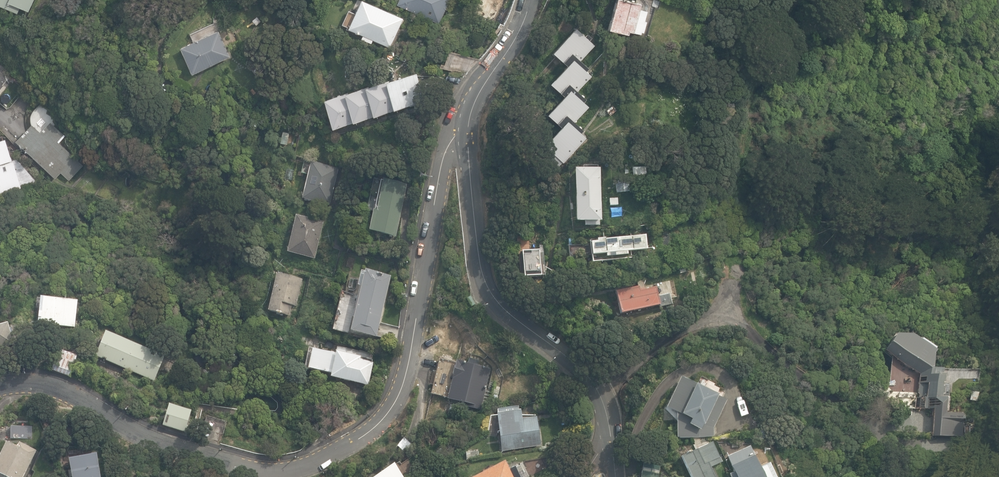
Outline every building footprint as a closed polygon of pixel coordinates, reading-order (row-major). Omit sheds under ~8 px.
[(16,11),(19,5),(27,9),(32,0),(0,0),(0,4),(16,11)] [(388,45),(401,16),(365,0),(358,0),(347,26),(361,33),(359,37),(370,42),(372,38),(388,45)] [(437,21),(447,0),(397,0),(396,2),(437,21)] [(493,20),(501,1),(500,0),(479,0),(474,12),(493,20)] [(628,34),(629,31),(633,32),(641,4),(626,0),(616,0),(609,29),(628,34)] [(551,159),(558,166),(585,136),(582,133),(584,130),(574,121),(588,106),(584,102),(587,99),(577,91),(591,75),(586,71),(589,69),(580,61),(595,44),(591,40),(593,37),(589,34),(586,37),(576,28),(554,52),(567,64),(551,82),(565,95),(548,113),(561,125),(545,144),(556,153),(551,159)] [(180,46),(191,72),(229,55),(218,29),(180,46)] [(671,56),(668,64),(680,69),(684,62),(671,56)] [(3,83),(2,83),(8,74),(0,67),(0,86),(3,83)] [(323,97),(331,125),(423,98),(415,71),(323,97)] [(608,110),(611,115),(617,111),(613,106),(608,110)] [(61,172),(69,180),(84,165),(60,142),(66,135),(51,121),(41,132),(32,123),(16,141),(55,178),(61,172)] [(37,180),(17,158),(12,158),(6,137),(0,139),(0,192),(37,180)] [(302,199),(329,205),(337,169),(311,163),(302,199)] [(585,221),(585,226),(599,226),(598,166),(587,166),(587,170),(575,170),(576,222),(585,221)] [(368,230),(395,235),(405,182),(381,177),(375,208),(372,208),(368,230)] [(106,192),(115,195),(117,188),(109,185),(106,192)] [(609,198),(610,206),(618,205),(617,198),(609,198)] [(286,250),(313,257),(322,221),(295,214),(286,250)] [(589,239),(591,261),(629,257),(628,250),(643,248),(642,234),(589,239)] [(522,279),(545,277),(542,245),(519,247),(522,279)] [(636,261),(637,270),(644,269),(643,260),(636,261)] [(331,328),(377,337),(391,276),(361,270),(356,294),(340,290),(331,328)] [(267,309),(288,314),(290,304),(295,305),(302,278),(276,272),(267,309)] [(348,287),(355,289),(357,280),(350,279),(348,287)] [(615,290),(620,313),(659,304),(660,306),(671,303),(668,292),(658,295),(656,286),(645,289),(643,280),(637,281),(638,285),(615,290)] [(36,322),(74,326),(77,301),(39,296),(36,322)] [(467,298),(471,307),(476,305),(471,296),(467,298)] [(15,344),(14,342),(16,341),(15,336),(12,337),(8,323),(0,326),(0,348),(15,344)] [(95,353),(154,379),(164,355),(105,330),(95,353)] [(932,437),(962,437),(963,414),(945,413),(945,398),(941,398),(941,376),(931,376),(932,352),(909,338),(893,337),(884,352),(918,374),(918,397),(925,398),(925,410),(933,410),(932,437)] [(330,378),(368,386),(374,363),(372,362),(374,355),(337,347),(336,353),(312,348),(307,369),(331,374),(330,378)] [(52,368),(70,375),(77,355),(59,348),(52,368)] [(466,407),(482,411),(490,410),(494,392),(486,390),(490,368),(478,366),(479,360),(469,357),(468,363),(455,360),(455,362),(439,359),(436,371),(452,375),(453,377),(447,399),(467,404),(466,407)] [(675,418),(676,438),(714,437),(714,426),(714,427),(720,416),(717,414),(720,408),(719,407),(723,398),(681,378),(667,407),(678,413),(675,418)] [(969,401),(976,402),(978,393),(971,392),(969,401)] [(161,423),(186,431),(188,424),(186,423),(190,409),(167,402),(161,423)] [(495,412),(500,449),(539,443),(535,415),(520,417),(518,409),(517,409),(517,405),(496,408),(496,412),(495,412)] [(11,438),(32,438),(32,426),(11,426),(11,438)] [(757,432),(760,440),(766,437),(763,430),(757,432)] [(395,450),(400,457),(411,451),(414,447),(406,436),(395,450)] [(37,451),(19,442),(16,446),(6,441),(0,455),(0,476),(24,476),(37,451)] [(690,476),(715,476),(709,466),(721,460),(711,441),(680,455),(690,476)] [(737,476),(776,476),(769,461),(759,465),(749,445),(727,455),(737,476)] [(465,451),(466,459),(479,457),(478,449),(465,451)] [(96,451),(69,456),(72,476),(100,476),(96,451)] [(515,466),(509,470),(505,461),(500,464),(498,461),(487,466),(489,469),(474,476),(521,476),(515,466)] [(393,463),(372,476),(403,476),(393,463)] [(660,465),(642,463),(640,476),(658,476),(660,465)]
